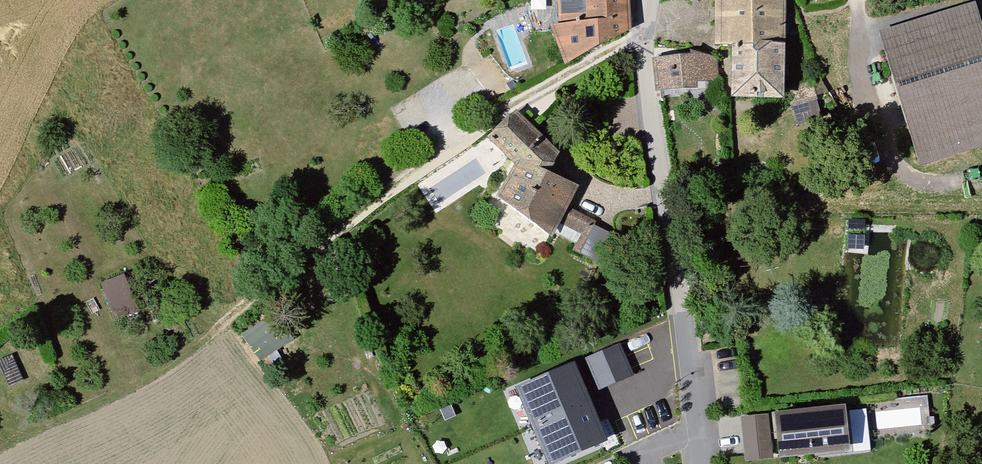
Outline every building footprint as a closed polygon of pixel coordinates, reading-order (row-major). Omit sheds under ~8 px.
[(555,27),(544,30),(560,73),(630,32),(625,22),(626,0),(555,0),(555,27)] [(648,60),(653,95),(678,92),(711,94),(710,100),(779,101),(785,0),(710,0),(708,39),(691,39),(690,54),(648,60)] [(874,33),(888,88),(915,171),(981,150),(981,61),(971,5),(874,33)] [(558,157),(509,113),(483,141),(511,170),(492,201),(518,222),(547,239),(575,188),(546,177),(558,157)] [(553,234),(589,250),(600,223),(565,207),(553,234)] [(136,270),(95,281),(97,288),(86,291),(95,325),(115,319),(123,348),(127,347),(118,312),(146,304),(136,270)] [(264,377),(286,364),(268,325),(240,342),(264,377)] [(611,343),(591,350),(602,384),(645,370),(637,346),(615,353),(611,343)] [(0,361),(0,379),(5,393),(22,387),(12,357),(0,361)] [(505,385),(537,463),(549,463),(606,441),(571,358),(505,385)] [(841,409),(736,418),(740,461),(844,452),(841,409)]
